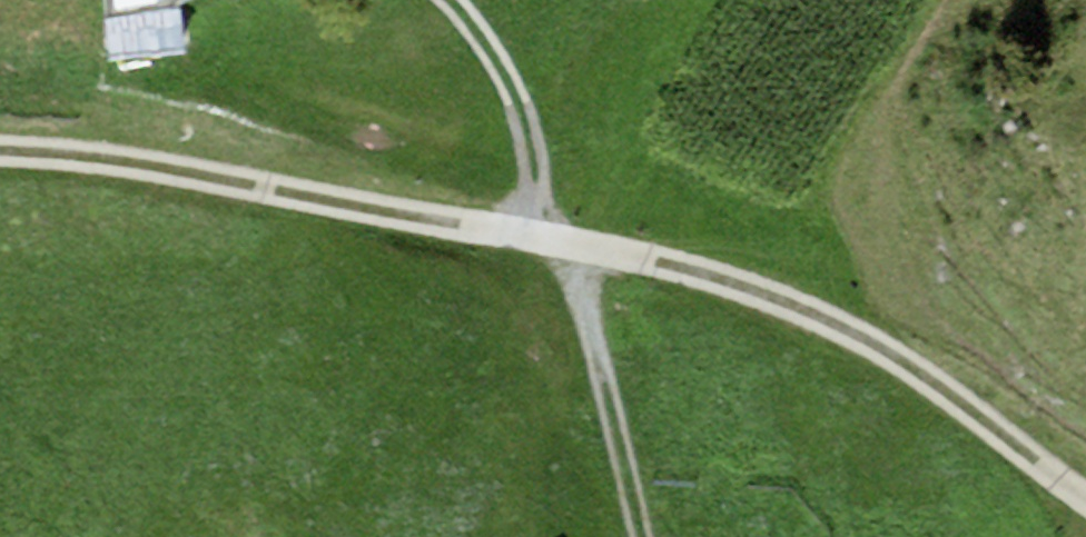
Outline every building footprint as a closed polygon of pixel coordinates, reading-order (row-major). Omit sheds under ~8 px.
[(180,9),(104,18),(110,62),(186,53),(180,9)]
